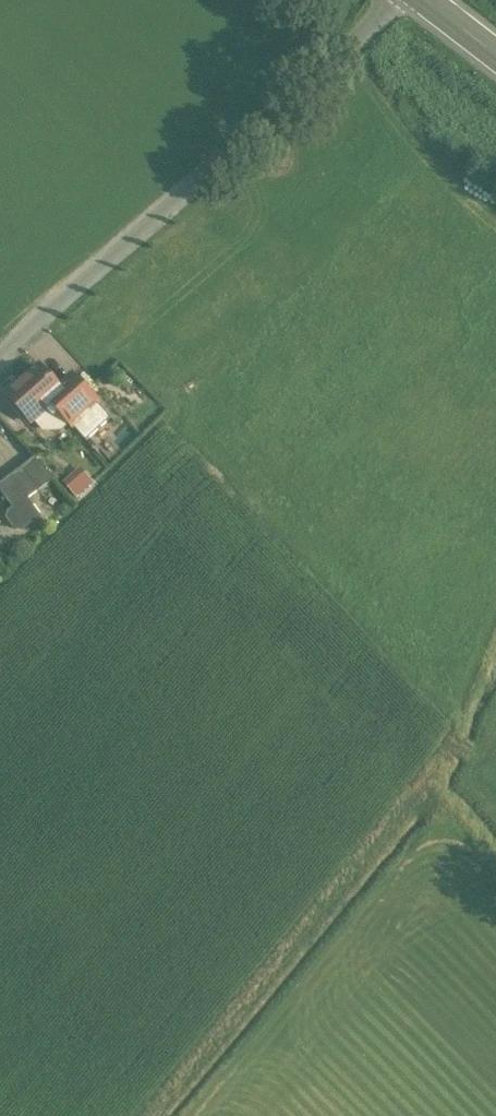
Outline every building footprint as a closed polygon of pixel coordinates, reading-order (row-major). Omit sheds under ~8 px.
[(41,368),(20,387),(10,396),(8,397),(31,423),(37,418),(48,408),(55,416),(60,412),(69,423),(72,426),(86,442),(111,419),(97,403),(74,377),(60,389),(41,368)] [(48,408),(37,418),(47,430),(61,430),(69,423),(60,412),(55,416),(48,408)] [(35,458),(9,477),(27,500),(54,480),(35,458)] [(0,484),(0,491),(14,510),(27,500),(9,477),(0,484)]
